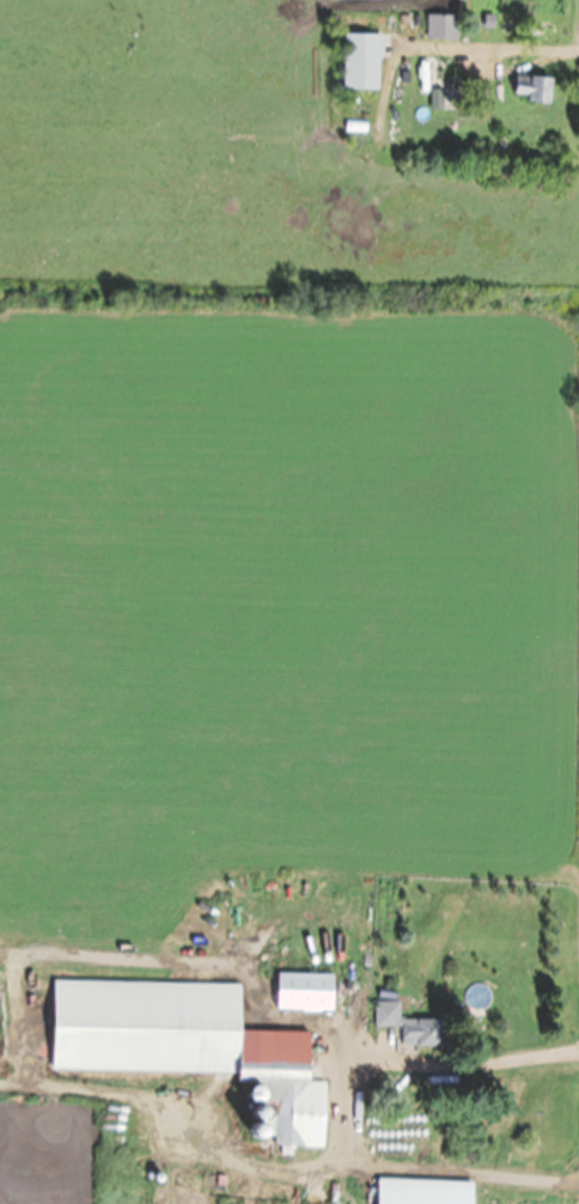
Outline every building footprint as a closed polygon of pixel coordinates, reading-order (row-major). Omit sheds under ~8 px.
[(380,35),(344,35),(343,90),(380,90),(380,35)] [(552,79),(516,75),(513,99),(549,103),(552,79)] [(334,1010),(334,974),(278,974),(278,1010),(334,1010)] [(52,1070),(238,1074),(238,1079),(292,1080),(291,1101),(277,1101),(276,1145),(324,1146),(326,1082),(309,1082),(310,1032),(240,1030),(241,985),(54,980),(52,1070)] [(402,1045),(447,1045),(447,1019),(401,1019),(401,1001),(376,1001),(375,1026),(402,1026),(402,1045)] [(474,1182),(378,1179),(377,1203),(473,1203),(474,1182)]
